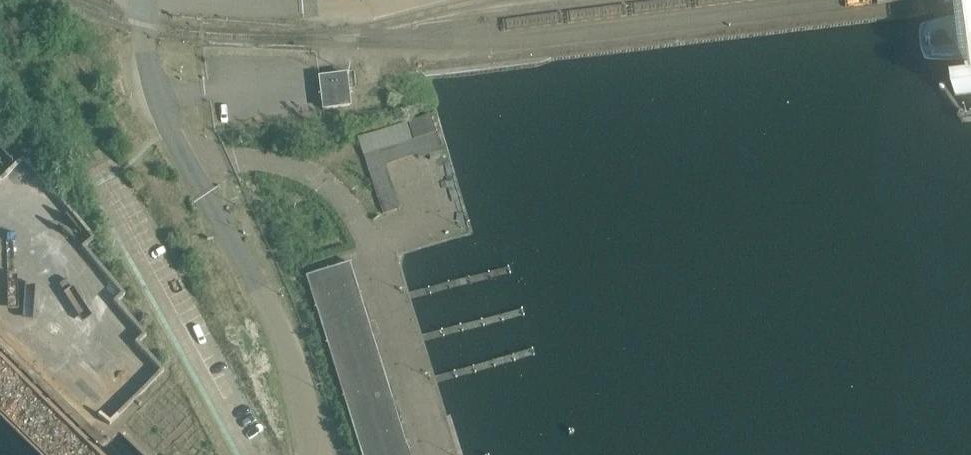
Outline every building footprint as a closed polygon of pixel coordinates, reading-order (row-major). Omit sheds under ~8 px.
[(319,76),(319,80),(322,109),(349,106),(347,80),(346,73),(319,76)] [(970,91),(970,79),(953,81),(955,93),(970,91)] [(417,157),(418,160),(442,153),(431,116),(357,137),(363,154),(368,172),(386,166),(417,157)] [(358,261),(313,274),(366,454),(415,454),(358,261)]
